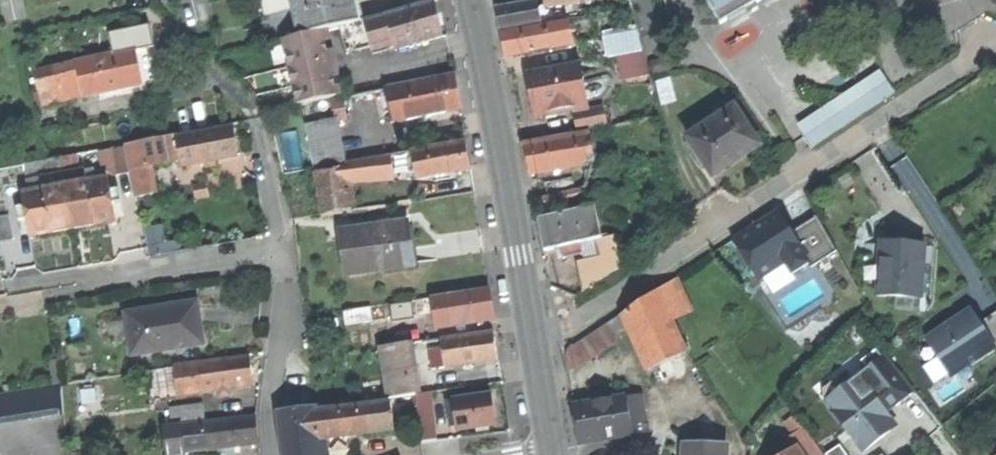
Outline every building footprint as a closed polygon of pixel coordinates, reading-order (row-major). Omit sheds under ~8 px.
[(340,26),(362,19),(359,7),(357,0),(263,0),(266,14),(293,7),(300,35),(322,30),(340,26)] [(720,24),(728,20),(727,18),(745,8),(749,14),(758,9),(755,3),(761,0),(706,0),(720,24)] [(499,30),(536,23),(536,9),(536,2),(518,5),(496,8),(499,30)] [(344,54),(393,41),(396,50),(442,36),(439,19),(434,3),(386,17),(385,15),(362,19),(340,26),(344,54)] [(505,57),(572,45),(568,21),(501,33),(504,49),(505,57)] [(298,103),(337,97),(322,30),(300,35),(284,39),(298,103)] [(603,38),(607,58),(642,51),(636,32),(603,38)] [(74,63),(32,74),(37,93),(78,82),(81,99),(141,87),(138,70),(134,51),(74,63)] [(573,107),(587,104),(580,63),(526,72),(531,99),(533,114),(573,107)] [(884,70),(800,124),(815,147),(899,93),(884,70)] [(455,75),(386,88),(393,123),(461,110),(458,90),(455,75)] [(344,98),(333,100),(336,120),(348,118),(344,98)] [(588,109),(587,104),(573,107),(577,130),(607,125),(604,107),(588,109)] [(712,177),(760,146),(746,124),(735,107),(687,138),(712,177)] [(316,167),(344,161),(336,120),(308,125),(316,167)] [(233,126),(177,137),(181,160),(182,166),(202,163),(239,156),(233,126)] [(581,165),(594,162),(590,135),(524,145),(529,173),(581,165)] [(149,166),(181,160),(177,137),(177,136),(127,145),(137,197),(154,194),(149,166)] [(465,142),(412,152),(416,179),(470,169),(467,154),(465,142)] [(125,149),(113,151),(117,176),(129,174),(125,149)] [(103,178),(117,176),(113,151),(99,153),(103,178)] [(412,152),(391,156),(394,177),(416,179),(412,152)] [(80,171),(78,156),(60,159),(62,174),(80,171)] [(345,168),(347,181),(394,177),(391,156),(344,164),(345,168)] [(23,165),(26,180),(41,177),(62,174),(60,159),(23,165)] [(610,160),(594,162),(581,165),(584,178),(587,192),(535,204),(537,216),(617,198),(610,160)] [(347,181),(345,168),(316,173),(322,215),(352,210),(347,181)] [(94,225),(87,182),(85,170),(80,171),(62,174),(71,229),(94,225)] [(23,194),(25,206),(27,218),(30,236),(71,229),(62,174),(41,177),(44,190),(28,193),(23,194)] [(44,190),(41,177),(26,180),(28,193),(44,190)] [(108,179),(87,182),(94,225),(115,221),(112,203),(110,191),(108,179)] [(206,184),(192,186),(194,199),(209,196),(206,184)] [(110,191),(112,203),(117,202),(120,201),(118,189),(110,191)] [(22,219),(27,218),(25,206),(17,207),(19,219),(22,219)] [(561,246),(580,242),(594,240),(602,238),(596,208),(537,220),(543,250),(561,246)] [(808,264),(791,234),(789,231),(785,233),(781,226),(782,221),(777,212),(732,241),(758,281),(785,263),(792,274),(808,264)] [(0,218),(0,242),(12,240),(8,216),(0,218)] [(791,234),(808,264),(811,268),(838,251),(816,217),(791,234)] [(340,232),(346,274),(413,265),(410,243),(408,223),(340,232)] [(163,226),(144,229),(148,255),(180,251),(179,241),(165,243),(163,226)] [(583,291),(620,268),(612,236),(602,238),(594,240),(598,257),(584,261),(576,263),(580,280),(583,291)] [(582,252),(584,261),(598,257),(594,240),(580,242),(582,252)] [(582,252),(580,242),(561,246),(563,256),(582,252)] [(925,246),(882,243),(881,254),(879,293),(922,296),(925,246)] [(935,247),(925,246),(922,296),(932,297),(935,247)] [(679,278),(626,313),(631,323),(659,384),(677,376),(672,361),(687,353),(672,321),(693,311),(679,278)] [(450,306),(452,326),(493,321),(491,309),(489,290),(449,295),(450,306)] [(412,302),(389,305),(392,322),(414,319),(412,302)] [(132,355),(203,344),(200,322),(197,305),(148,312),(148,310),(126,313),(132,355)] [(437,328),(452,326),(450,306),(435,308),(437,328)] [(950,377),(995,348),(979,324),(971,310),(962,315),(925,339),(937,357),(949,376),(950,377)] [(610,335),(631,323),(626,313),(606,326),(610,335)] [(995,348),(995,349),(995,313),(979,324),(995,348)] [(614,341),(610,335),(606,326),(568,349),(566,355),(569,371),(614,341)] [(443,355),(445,367),(497,361),(496,351),(493,332),(441,339),(443,355)] [(389,399),(417,396),(409,343),(382,347),(389,399)] [(868,370),(858,377),(881,405),(889,398),(896,407),(914,393),(879,349),(862,362),(868,370)] [(433,369),(445,367),(443,355),(431,357),(433,369)] [(217,390),(230,388),(245,386),(253,385),(249,357),(174,367),(178,395),(217,390)] [(935,385),(949,376),(937,357),(923,367),(935,385)] [(152,399),(178,395),(174,367),(148,371),(152,399)] [(825,403),(864,453),(885,436),(891,431),(893,426),(892,422),(887,414),(881,405),(858,377),(841,391),(838,388),(834,387),(831,388),(827,390),(826,394),(826,398),(828,402),(825,403)] [(0,395),(0,425),(64,415),(59,386),(0,395)] [(230,395),(230,388),(217,390),(218,396),(230,395)] [(431,394),(417,396),(422,441),(436,440),(431,394)] [(477,427),(489,425),(495,424),(491,395),(453,400),(457,430),(477,427)] [(580,445),(648,433),(641,396),(574,407),(578,433),(580,445)] [(892,410),(896,407),(889,398),(881,405),(887,414),(892,410)] [(391,403),(321,412),(325,437),(393,430),(391,403)] [(173,425),(204,420),(202,404),(171,408),(173,425)] [(321,412),(318,412),(317,407),(279,412),(281,441),(284,454),(329,454),(325,437),(321,412)] [(204,423),(207,450),(228,447),(258,444),(255,417),(204,423)] [(207,450),(204,423),(163,428),(167,454),(198,454),(208,454),(207,450)] [(797,448),(803,454),(824,454),(805,428),(790,438),(797,448)] [(727,446),(684,445),(684,454),(726,454),(727,446)]
